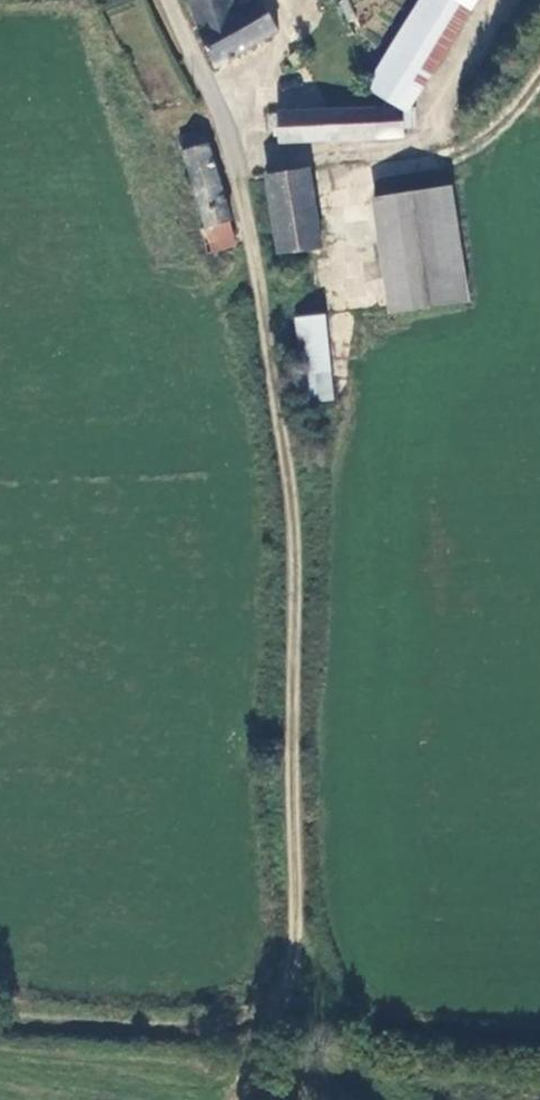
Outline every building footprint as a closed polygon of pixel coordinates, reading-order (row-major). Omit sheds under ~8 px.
[(203,36),(215,63),(279,28),(263,0),(254,0),(234,11),(230,0),(192,0),(203,36)] [(406,112),(475,0),(417,0),(364,86),(406,112)] [(418,110),(406,112),(276,116),(276,143),(401,139),(401,130),(419,130),(418,110)] [(201,131),(177,138),(199,226),(226,219),(201,131)] [(308,167),(261,173),(273,250),(316,244),(308,167)] [(396,310),(451,303),(436,191),(382,198),(396,310)] [(197,252),(231,243),(226,219),(199,226),(192,228),(197,252)] [(293,318),(304,404),(333,400),(322,313),(293,318)]
